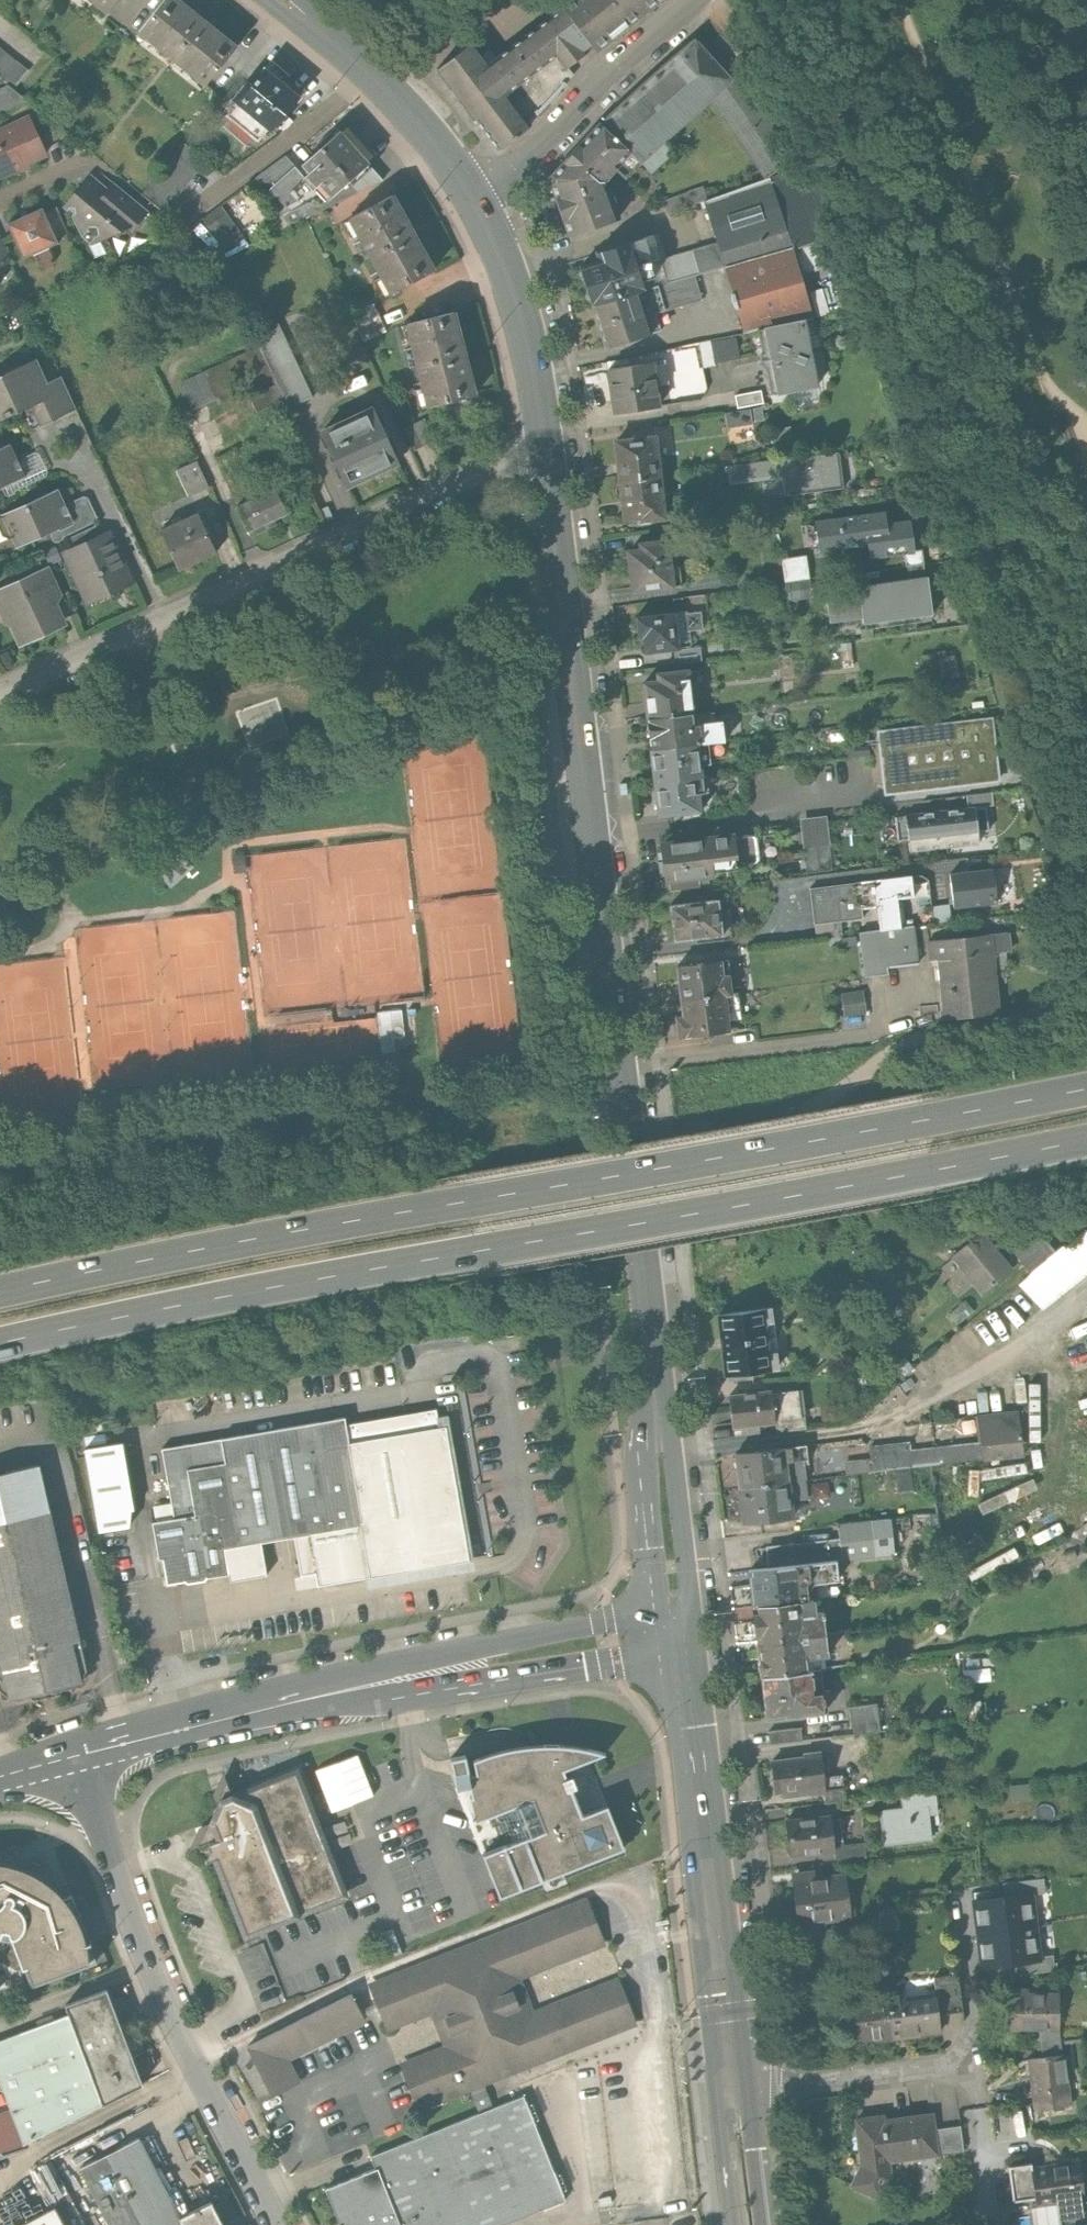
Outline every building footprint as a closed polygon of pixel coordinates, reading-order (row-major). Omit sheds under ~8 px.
[(107,14),(119,0),(89,0),(107,14)] [(139,33),(206,86),(236,48),(176,0),(165,0),(139,33)] [(592,47),(596,51),(629,24),(643,14),(642,13),(659,0),(573,0),(562,8),(592,47)] [(469,44),(436,70),(497,150),(530,125),(529,124),(566,83),(565,81),(566,68),(587,52),(586,51),(592,47),(562,8),(485,67),(469,44)] [(639,163),(650,173),(672,153),(662,142),(711,99),(731,80),(694,39),(678,52),(663,66),(600,124),(639,163)] [(8,85),(18,93),(33,74),(0,47),(0,79),(8,85)] [(232,111),(228,117),(259,142),(270,129),(274,130),(300,98),(265,71),(252,87),(248,84),(229,108),(232,111)] [(711,99),(766,177),(796,158),(743,83),(738,87),(731,80),(711,99)] [(0,88),(0,115),(30,103),(18,93),(8,85),(0,88)] [(0,130),(0,176),(45,156),(27,117),(0,130)] [(551,183),(569,236),(617,218),(603,180),(614,169),(624,179),(639,163),(600,124),(553,176),(551,183)] [(320,150),(302,166),(310,175),(305,179),(321,198),(326,203),(349,182),(353,185),(371,169),(359,151),(352,143),(336,130),(317,147),(320,150)] [(305,179),(285,157),(257,178),(288,213),(321,198),(305,179)] [(808,165),(769,178),(787,229),(793,249),(831,237),(808,165)] [(708,200),(703,202),(717,244),(719,252),(787,229),(769,178),(708,200)] [(124,227),(133,216),(108,195),(90,180),(76,197),(68,201),(84,235),(87,238),(92,241),(105,236),(113,232),(114,235),(117,236),(125,232),(126,229),(124,227)] [(116,185),(108,195),(133,216),(138,220),(146,210),(116,185)] [(703,187),(663,202),(667,215),(703,202),(708,200),(703,187)] [(394,196),(349,221),(388,294),(434,270),(394,196)] [(42,208),(7,224),(23,259),(58,243),(56,239),(44,213),(42,208)] [(55,208),(44,213),(56,239),(67,234),(55,208)] [(225,215),(207,228),(224,251),(242,238),(225,215)] [(787,229),(719,252),(724,266),(725,267),(793,249),(787,229)] [(658,286),(667,283),(660,260),(666,259),(657,233),(628,242),(637,269),(643,290),(658,286)] [(110,248),(105,236),(92,241),(87,238),(94,254),(110,248)] [(10,263),(0,241),(0,268),(10,263)] [(600,262),(579,269),(592,304),(643,290),(637,269),(628,242),(597,253),(600,262)] [(717,244),(692,251),(699,273),(724,266),(719,252),(717,244)] [(793,249),(725,267),(743,333),(757,330),(804,321),(813,319),(793,249)] [(699,273),(692,251),(666,259),(660,260),(667,283),(694,275),(699,273)] [(658,286),(665,311),(702,300),(694,275),(667,283),(658,286)] [(643,290),(592,304),(606,348),(651,336),(651,335),(661,331),(656,314),(665,311),(658,286),(643,290)] [(375,301),(350,313),(364,340),(388,328),(375,301)] [(459,312),(408,325),(428,406),(479,394),(459,312)] [(811,351),(804,321),(757,330),(762,351),(760,354),(761,361),(811,351)] [(286,400),(290,410),(313,400),(278,323),(256,333),(263,349),(278,383),(286,400)] [(698,340),(702,362),(730,357),(727,336),(698,340)] [(811,351),(761,361),(763,368),(765,370),(770,395),(818,386),(811,351)] [(0,376),(0,421),(31,406),(39,425),(75,408),(61,378),(48,383),(37,360),(0,376)] [(652,364),(608,370),(614,410),(658,404),(652,364)] [(278,383),(249,396),(257,413),(286,400),(278,383)] [(372,410),(321,432),(345,486),(396,463),(372,410)] [(750,410),(725,414),(727,427),(752,424),(750,410)] [(424,419),(404,428),(414,450),(434,441),(424,419)] [(791,425),(774,428),(778,448),(795,445),(791,425)] [(656,436),(615,440),(619,481),(660,476),(656,436)] [(0,449),(0,488),(25,476),(10,444),(0,449)] [(839,453),(728,466),(730,484),(782,477),(784,496),(844,489),(839,453)] [(196,460),(175,469),(188,496),(208,486),(196,460)] [(665,516),(660,476),(619,481),(623,521),(665,516)] [(275,487),(236,505),(248,530),(286,513),(275,487)] [(58,489),(2,515),(17,547),(51,531),(57,528),(73,521),(58,489)] [(57,528),(51,531),(50,535),(54,542),(56,543),(63,540),(64,537),(94,523),(96,518),(86,499),(82,497),(70,503),(69,507),(75,520),(74,523),(60,530),(57,528)] [(815,521),(819,553),(869,545),(871,560),(918,554),(913,519),(890,522),(888,510),(815,521)] [(195,514),(159,530),(178,570),(213,554),(195,514)] [(95,525),(66,539),(76,559),(70,562),(86,595),(107,586),(109,592),(129,583),(106,533),(100,536),(95,525)] [(641,551),(629,552),(633,593),(674,589),(670,541),(640,544),(641,551)] [(55,545),(43,550),(50,564),(62,559),(55,545)] [(903,567),(905,581),(926,578),(924,564),(903,567)] [(0,593),(0,610),(6,622),(12,620),(22,641),(62,623),(49,595),(60,590),(49,565),(37,571),(38,575),(0,593)] [(859,598),(825,603),(828,623),(861,619),(862,624),(931,614),(926,578),(905,581),(858,588),(859,598)] [(812,581),(780,585),(782,601),(814,596),(812,581)] [(679,648),(675,613),(637,617),(639,636),(644,636),(645,652),(679,648)] [(699,614),(683,615),(684,631),(700,630),(699,614)] [(865,653),(864,636),(854,637),(855,654),(865,653)] [(643,683),(647,719),(689,714),(693,714),(689,684),(697,683),(696,670),(658,674),(659,681),(643,683)] [(647,719),(651,749),(707,742),(724,740),(722,722),(690,726),(689,714),(647,719)] [(989,722),(881,735),(888,792),(996,779),(989,722)] [(707,742),(651,749),(656,781),(700,776),(699,765),(710,764),(707,742)] [(656,781),(660,816),(699,812),(697,794),(708,793),(706,775),(700,776),(656,781)] [(941,813),(945,846),(979,842),(978,833),(989,831),(986,807),(941,813)] [(941,813),(895,818),(898,841),(909,839),(910,851),(945,846),(941,813)] [(826,816),(800,819),(806,874),(832,871),(826,816)] [(733,836),(663,845),(667,881),(669,880),(699,876),(713,875),(713,873),(737,870),(733,836)] [(643,856),(655,855),(654,839),(642,840),(643,856)] [(993,870),(950,874),(953,908),(996,904),(993,870)] [(699,876),(669,880),(671,894),(701,891),(699,876)] [(854,883),(810,888),(814,923),(861,917),(860,908),(878,906),(881,930),(905,927),(900,898),(913,896),(910,876),(859,882),(860,891),(855,892),(854,883)] [(718,900),(670,906),(674,941),(732,934),(729,908),(719,909),(718,900)] [(881,930),(859,933),(865,977),(888,974),(887,968),(918,964),(913,926),(905,927),(881,930)] [(957,938),(929,941),(930,961),(939,960),(945,1020),(999,1013),(992,953),(1009,952),(1007,933),(957,938)] [(721,963),(677,968),(680,999),(730,994),(728,977),(722,978),(721,963)] [(840,1022),(864,1021),(863,989),(839,990),(840,1022)] [(730,994),(680,999),(683,1018),(676,1019),(678,1038),(729,1032),(727,1013),(740,1011),(738,993),(730,994)] [(397,1047),(396,1034),(404,1033),(401,1007),(377,1009),(381,1049),(397,1047)] [(1040,1303),(1086,1263),(1086,1237),(1082,1231),(1052,1256),(1034,1234),(1013,1252),(1030,1272),(1020,1280),(1040,1303)] [(955,1255),(983,1291),(1009,1271),(981,1235),(955,1255)] [(766,1310),(721,1315),(727,1370),(770,1366),(769,1353),(764,1354),(761,1326),(768,1325),(766,1310)] [(796,1394),(731,1400),(733,1425),(774,1421),(799,1418),(796,1394)] [(439,1427),(436,1409),(163,1449),(175,1520),(154,1524),(159,1559),(164,1558),(168,1585),(185,1582),(188,1584),(205,1581),(207,1577),(228,1574),(230,1582),(267,1575),(261,1543),(294,1537),(300,1575),(300,1576),(294,1577),(296,1590),(469,1560),(445,1426),(439,1427)] [(909,1454),(911,1468),(1022,1455),(1018,1412),(980,1416),(984,1445),(909,1454)] [(800,1429),(799,1418),(774,1421),(776,1432),(800,1429)] [(122,1443),(85,1450),(99,1532),(129,1527),(131,1510),(133,1510),(122,1443)] [(806,1445),(735,1453),(740,1488),(788,1482),(786,1463),(803,1461),(807,1460),(806,1445)] [(872,1456),(874,1472),(911,1468),(909,1454),(908,1445),(871,1449),(872,1456)] [(872,1456),(843,1460),(844,1476),(874,1472),(872,1456)] [(803,1461),(786,1463),(788,1482),(805,1480),(803,1461)] [(79,1639),(39,1464),(0,1474),(0,1657),(79,1639)] [(911,1468),(874,1472),(877,1495),(913,1490),(911,1468)] [(805,1480),(788,1482),(789,1499),(807,1496),(805,1480)] [(828,1481),(811,1483),(813,1499),(830,1497),(828,1481)] [(788,1482),(740,1488),(744,1523),(792,1517),(789,1499),(788,1482)] [(768,1548),(769,1568),(836,1561),(875,1556),(871,1521),(838,1525),(840,1540),(768,1548)] [(832,1525),(806,1528),(807,1538),(833,1535),(832,1525)] [(769,1568),(749,1571),(754,1606),(809,1599),(808,1590),(818,1581),(838,1579),(836,1561),(769,1568)] [(809,1599),(754,1606),(758,1641),(827,1633),(825,1610),(815,1611),(814,1599),(809,1599)] [(827,1633),(758,1641),(763,1675),(808,1669),(807,1658),(830,1655),(827,1633)] [(79,1639),(0,1657),(0,1689),(13,1699),(80,1684),(86,1669),(81,1645),(84,1644),(84,1643),(83,1639),(82,1638),(79,1639)] [(808,1669),(763,1675),(768,1718),(826,1711),(822,1668),(808,1669)] [(877,1705),(851,1707),(853,1733),(878,1731),(877,1705)] [(803,1727),(770,1731),(771,1744),(805,1741),(803,1727)] [(465,1756),(451,1759),(457,1788),(468,1786),(475,1821),(491,1815),(504,1847),(484,1855),(500,1897),(624,1848),(607,1807),(581,1816),(575,1801),(570,1789),(576,1787),(572,1777),(567,1779),(563,1769),(589,1760),(603,1754),(588,1750),(583,1749),(545,1745),(505,1750),(467,1764),(465,1756)] [(803,1757),(772,1761),(775,1793),(781,1792),(782,1798),(822,1793),(824,1793),(822,1777),(819,1751),(803,1753),(803,1757)] [(357,1755),(315,1771),(331,1813),(373,1797),(357,1755)] [(218,1857),(247,1931),(341,1894),(295,1775),(234,1798),(235,1801),(219,1808),(213,1823),(219,1840),(207,1844),(210,1851),(206,1862),(218,1857)] [(841,1775),(822,1777),(824,1793),(822,1793),(823,1804),(844,1802),(841,1775)] [(880,1811),(885,1844),(935,1837),(930,1807),(941,1806),(939,1789),(905,1793),(907,1807),(880,1811)] [(830,1815),(785,1820),(788,1855),(834,1850),(833,1841),(842,1840),(839,1818),(831,1819),(830,1815)] [(833,1841),(834,1850),(835,1861),(866,1858),(865,1843),(842,1846),(842,1840),(833,1841)] [(13,1941),(25,1970),(30,1969),(35,1986),(98,1964),(69,1907),(50,1887),(25,1874),(0,1867),(0,1944),(13,1941)] [(855,1875),(798,1882),(803,1925),(834,1922),(860,1919),(855,1875)] [(1004,1891),(1005,1898),(1031,1894),(1031,1896),(1045,1894),(1044,1879),(1003,1884),(1004,1891)] [(1005,1898),(974,1901),(978,1934),(1035,1927),(1031,1896),(1031,1894),(1005,1898)] [(598,1945),(581,1902),(375,1984),(385,2010),(392,2027),(433,2011),(440,2029),(448,2048),(407,2064),(423,2106),(630,2024),(613,1982),(531,2015),(524,1996),(516,1977),(598,1945)] [(834,1922),(803,1925),(805,1940),(836,1936),(834,1922)] [(1035,1927),(978,1934),(983,1967),(1014,1963),(1039,1960),(1039,1957),(1035,1927)] [(392,1930),(380,1935),(390,1959),(402,1954),(392,1930)] [(1053,1956),(1039,1957),(1039,1960),(1014,1963),(1015,1970),(1016,1976),(1055,1971),(1053,1956)] [(937,1999),(939,2015),(963,2012),(958,1974),(934,1978),(937,1999)] [(1027,1990),(1011,1990),(1010,2027),(1037,2028),(1056,2028),(1058,2028),(1059,1995),(1027,1994),(1027,1990)] [(905,1992),(887,1993),(892,2037),(941,2031),(939,2015),(937,1999),(906,2002),(905,1992)] [(0,2043),(0,2085),(10,2110),(0,2114),(0,2153),(24,2147),(142,2087),(107,1993),(66,2007),(69,2017),(0,2043)] [(868,2008),(843,2011),(847,2043),(892,2037),(887,1993),(866,1996),(868,2008)] [(247,2047),(272,2095),(299,2082),(287,2060),(365,2021),(351,1994),(247,2047)] [(515,2080),(633,2036),(630,2028),(468,2089),(475,2108),(520,2092),(515,2080)] [(1041,2057),(1059,2055),(1056,2028),(1037,2028),(1041,2057)] [(1041,2057),(1030,2059),(1036,2109),(1069,2105),(1062,2054),(1059,2055),(1041,2057)] [(371,2157),(376,2170),(378,2169),(400,2224),(504,2224),(541,2210),(565,2201),(524,2096),(371,2157)] [(882,2116),(855,2119),(861,2164),(851,2185),(880,2199),(890,2179),(887,2161),(935,2155),(932,2130),(930,2115),(882,2121),(882,2116)] [(960,2126),(932,2130),(935,2155),(963,2151),(960,2126)] [(180,2218),(139,2139),(80,2169),(109,2224),(183,2224),(180,2218)] [(1008,2166),(1014,2211),(1036,2209),(1035,2203),(1037,2203),(1036,2198),(1056,2195),(1060,2224),(1086,2224),(1086,2200),(1084,2201),(1079,2163),(1032,2169),(1031,2163),(1008,2166)] [(325,2190),(339,2224),(400,2224),(378,2169),(376,2170),(325,2190)] [(568,2208),(565,2201),(541,2210),(545,2218),(568,2208)] [(180,2218),(183,2224),(223,2224),(211,2202),(180,2218)] [(22,2224),(64,2224),(55,2208),(22,2224)]
